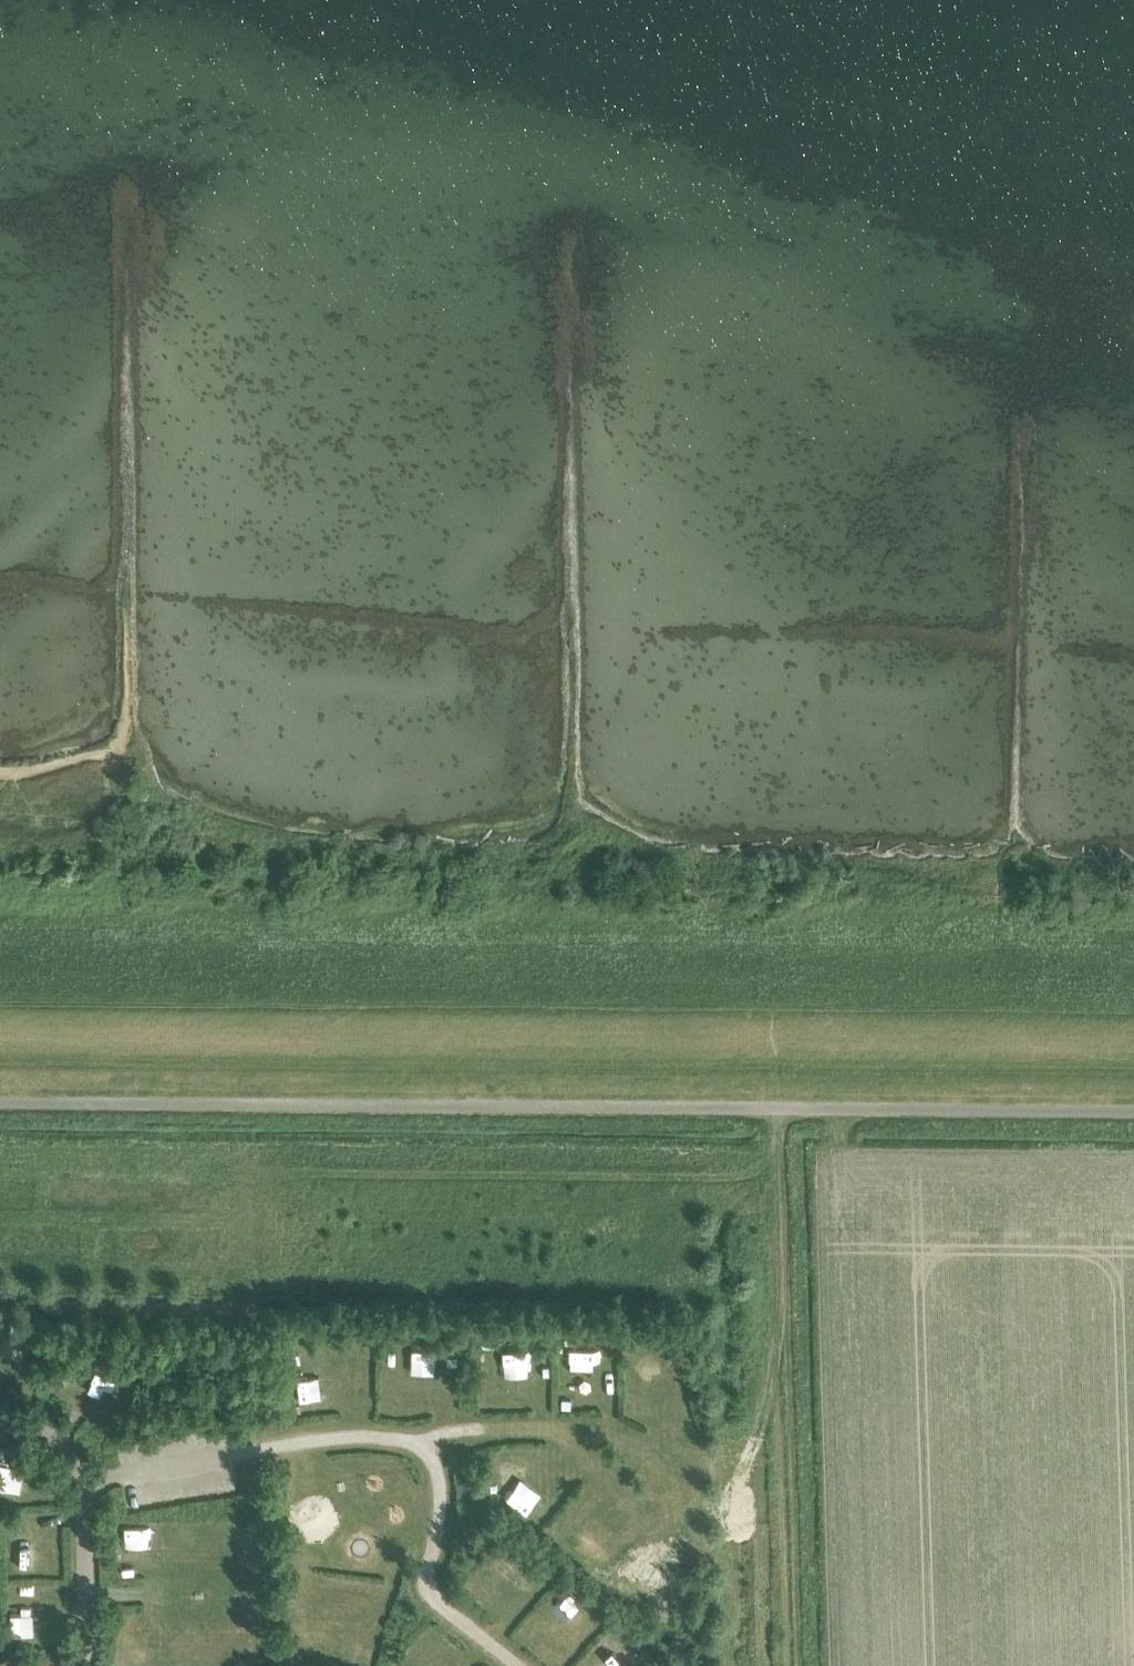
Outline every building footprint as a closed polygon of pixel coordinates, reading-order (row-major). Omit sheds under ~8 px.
[(30,1445),(7,1444),(5,1475),(29,1476),(30,1445)] [(42,1524),(22,1524),(22,1554),(42,1554),(42,1524)]
